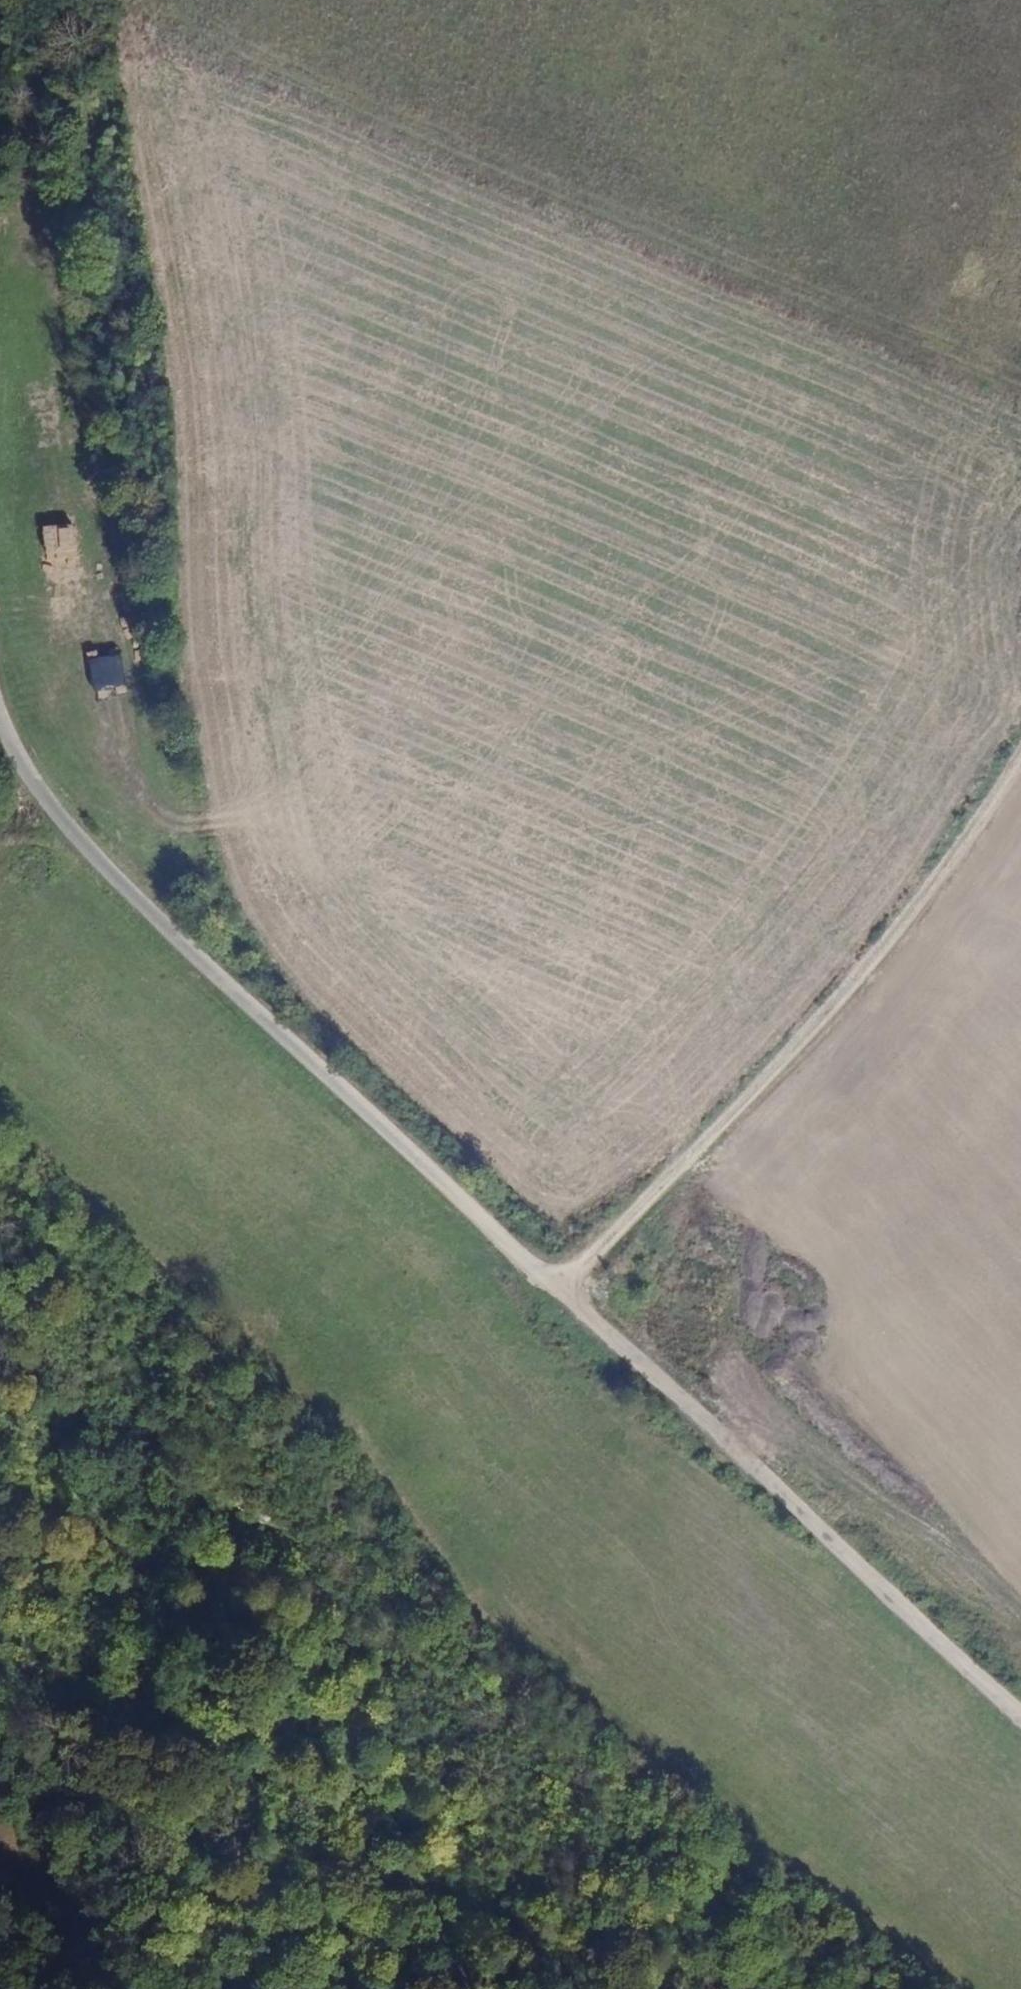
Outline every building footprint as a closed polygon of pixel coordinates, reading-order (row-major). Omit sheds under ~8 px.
[(84,523),(51,524),(53,581),(85,580),(84,523)]
